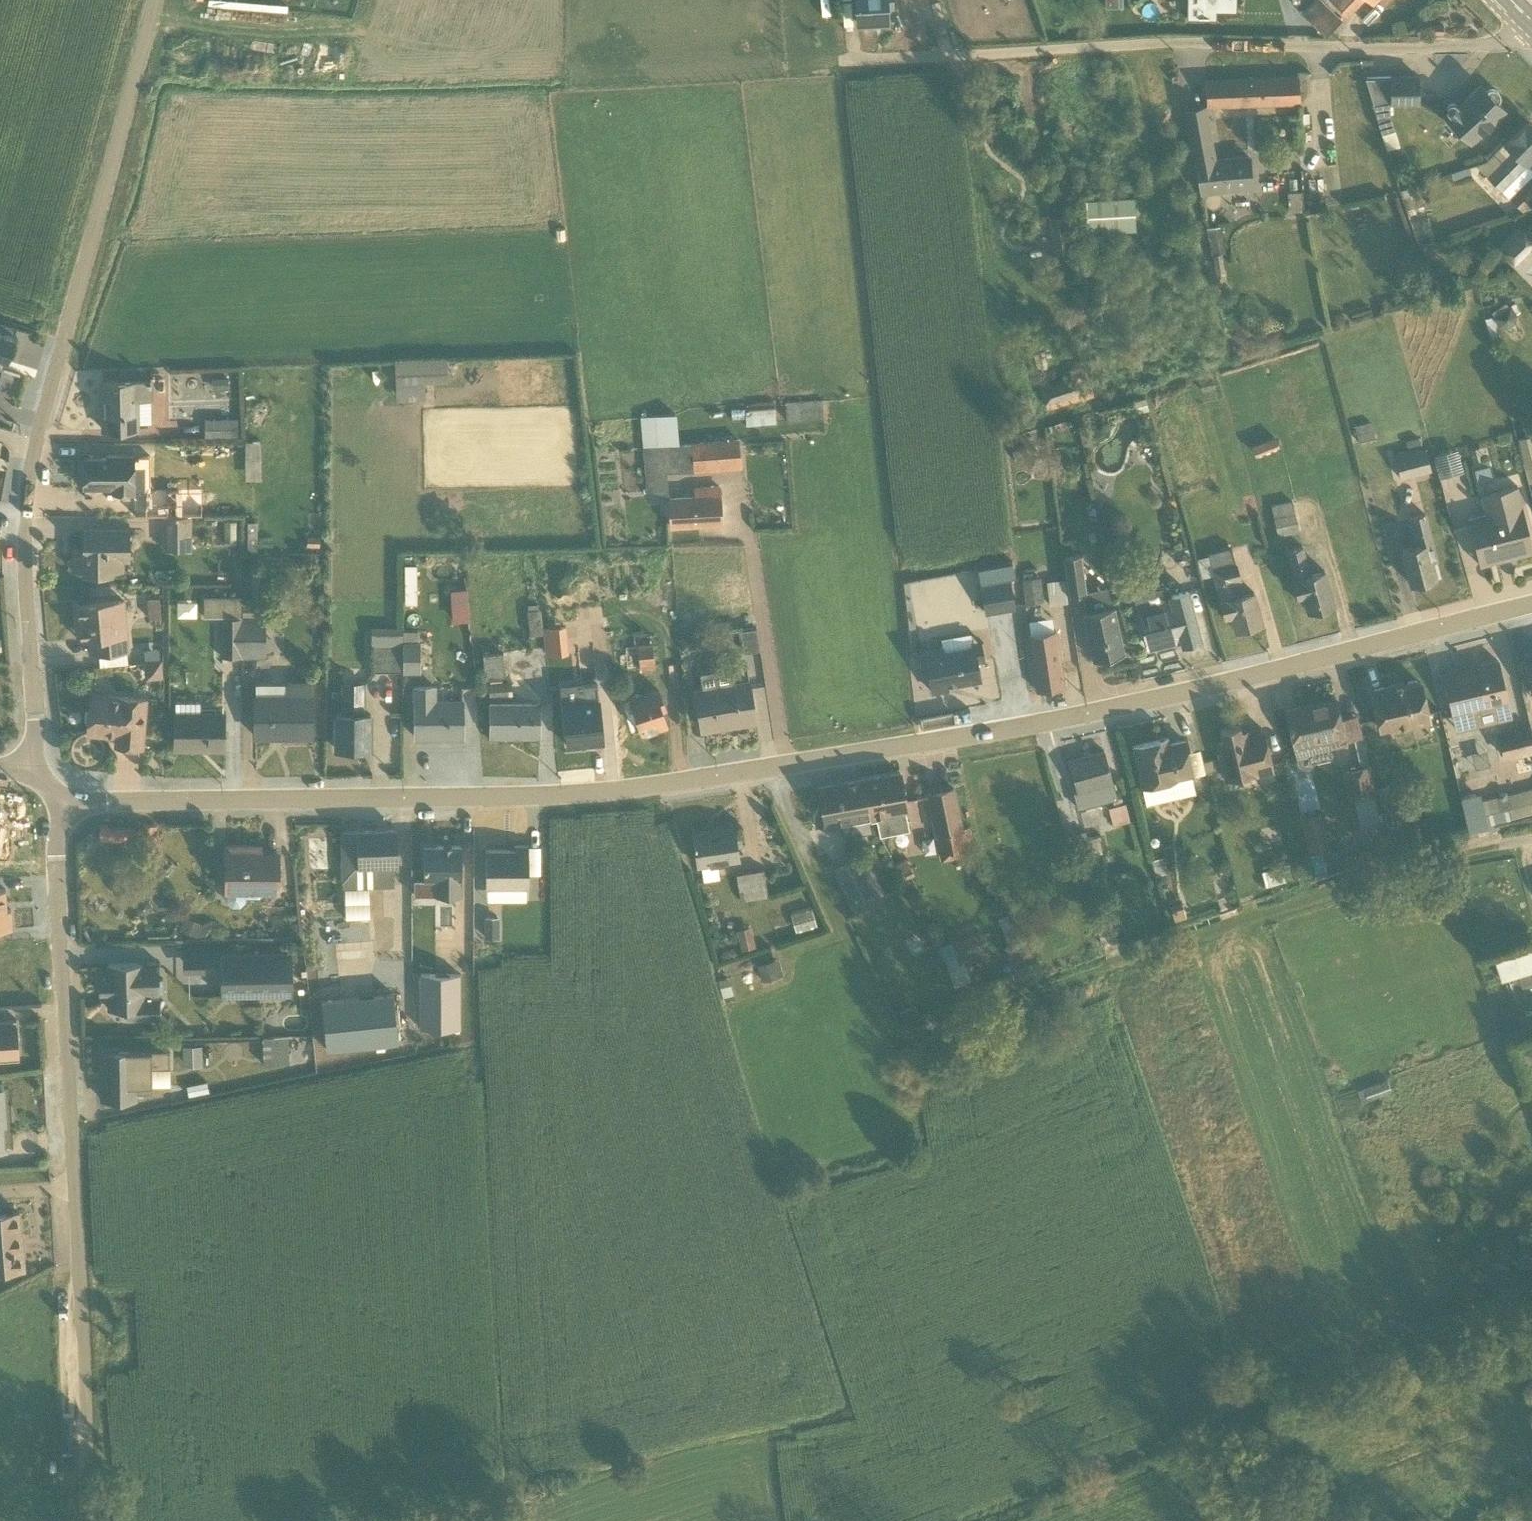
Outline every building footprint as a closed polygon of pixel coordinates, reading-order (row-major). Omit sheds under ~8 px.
[(890,0),(855,0),(857,23),(886,21),(885,4),(890,4),(890,0)] [(1301,12),(1326,36),(1340,21),(1318,0),(1313,0),(1301,12)] [(1346,15),(1361,0),(1330,0),(1346,15)] [(1430,25),(1430,34),(1442,34),(1442,25),(1430,25)] [(1364,78),(1381,134),(1394,130),(1389,117),(1388,105),(1417,104),(1417,76),(1364,78)] [(1299,104),(1297,77),(1202,83),(1200,107),(1299,104)] [(1447,112),(1443,116),(1468,141),(1503,109),(1497,102),(1499,98),(1499,94),(1495,90),(1490,89),(1485,91),(1479,84),(1457,106),(1452,103),(1449,103),(1448,105),(1446,106),(1445,107),(1446,110),(1447,112)] [(1185,109),(1194,171),(1199,195),(1251,191),(1248,155),(1209,158),(1203,129),(1201,108),(1185,109)] [(1288,115),(1289,149),(1299,149),(1297,115),(1288,115)] [(1527,119),(1485,162),(1475,165),(1522,213),(1531,209),(1531,178),(1531,177),(1531,176),(1531,172),(1526,166),(1531,160),(1531,124),(1527,119)] [(1303,212),(1301,192),(1286,194),(1288,213),(1303,212)] [(1085,233),(1134,230),(1133,199),(1083,202),(1085,233)] [(1525,230),(1523,228),(1520,230),(1517,227),(1494,248),(1513,267),(1529,251),(1531,254),(1531,223),(1525,230)] [(1224,250),(1220,227),(1207,229),(1215,275),(1224,273),(1220,251),(1224,250)] [(1049,234),(1052,255),(1069,253),(1066,232),(1049,234)] [(8,336),(0,334),(0,366),(9,336),(8,336)] [(446,380),(445,347),(392,349),(394,399),(423,398),(422,381),(446,380)] [(139,403),(153,402),(152,382),(102,383),(103,431),(139,430),(139,403)] [(669,529),(722,526),(720,486),(692,488),(693,496),(668,497),(666,474),(741,469),(738,439),(678,444),(675,414),(639,418),(645,492),(666,500),(669,529)] [(236,420),(204,420),(204,439),(236,439),(236,420)] [(1370,423),(1353,427),(1358,445),(1374,441),(1370,423)] [(10,425),(9,433),(19,434),(20,426),(10,425)] [(1259,462),(1283,452),(1278,438),(1253,449),(1259,462)] [(1393,455),(1400,479),(1402,479),(1402,482),(1410,480),(1410,477),(1430,471),(1424,450),(1416,452),(1416,449),(1393,455)] [(1456,449),(1433,456),(1439,478),(1462,471),(1456,449)] [(110,493),(135,493),(134,455),(105,456),(105,458),(82,458),(81,488),(110,488),(110,493)] [(1517,486),(1479,496),(1483,513),(1466,518),(1479,566),(1531,552),(1531,549),(1517,486)] [(1291,502),(1270,506),(1276,536),(1297,532),(1291,502)] [(1401,549),(1410,584),(1434,578),(1430,562),(1435,560),(1423,514),(1407,518),(1414,545),(1401,549)] [(162,516),(162,550),(191,550),(191,516),(162,516)] [(223,522),(224,545),(235,544),(235,522),(223,522)] [(256,522),(246,522),(246,549),(256,549),(256,522)] [(72,552),(72,571),(80,571),(81,575),(123,571),(123,562),(129,561),(128,531),(82,531),(82,552),(72,552)] [(1307,611),(1333,605),(1323,569),(1309,572),(1302,546),(1285,551),(1292,577),(1297,597),(1303,596),(1307,611)] [(1235,631),(1261,623),(1253,592),(1252,591),(1239,594),(1236,583),(1241,581),(1236,563),(1235,563),(1230,548),(1208,554),(1208,556),(1196,560),(1201,578),(1213,576),(1224,617),(1230,616),(1235,631)] [(1086,594),(1080,555),(1063,557),(1068,596),(1086,594)] [(977,572),(984,615),(1014,608),(1009,580),(1013,579),(1011,565),(977,572)] [(1039,578),(1021,580),(1024,604),(1042,602),(1039,578)] [(1046,583),(1049,605),(1066,603),(1063,580),(1046,583)] [(1167,586),(1134,595),(1148,648),(1180,639),(1182,645),(1199,640),(1186,590),(1169,595),(1167,586)] [(146,599),(148,618),(159,618),(158,598),(146,599)] [(177,599),(177,615),(197,615),(198,599),(177,599)] [(239,600),(203,600),(203,618),(221,618),(221,657),(241,658),(241,618),(240,618),(239,600)] [(126,651),(129,650),(124,601),(75,606),(78,640),(89,639),(91,654),(98,653),(100,666),(127,664),(126,651)] [(1083,615),(1093,661),(1122,654),(1112,608),(1083,615)] [(254,612),(242,612),(241,658),(264,658),(265,618),(254,618),(254,612)] [(545,654),(567,653),(566,625),(543,626),(545,654)] [(374,672),(402,672),(403,628),(370,628),(370,647),(374,647),(374,672)] [(758,651),(755,629),(739,631),(743,653),(758,651)] [(417,631),(403,631),(402,674),(419,674),(419,642),(417,642),(417,631)] [(1054,631),(1027,635),(1036,691),(1063,687),(1054,631)] [(612,651),(614,665),(625,663),(626,670),(653,667),(651,644),(649,644),(648,634),(633,635),(633,646),(624,647),(624,649),(612,651)] [(694,649),(693,635),(679,636),(680,650),(694,649)] [(924,651),(932,693),(947,690),(947,686),(979,679),(976,663),(984,661),(980,640),(970,642),(970,645),(943,651),(942,647),(924,651)] [(502,654),(482,656),(485,679),(504,677),(502,654)] [(143,662),(144,679),(162,678),(161,661),(143,662)] [(1442,674),(1455,732),(1510,719),(1497,661),(1442,674)] [(730,668),(699,673),(701,687),(695,688),(700,729),(755,722),(749,679),(733,682),(730,668)] [(255,684),(255,737),(310,737),(310,681),(286,681),(286,684),(255,684)] [(1392,727),(1394,732),(1429,724),(1420,684),(1418,684),(1415,681),(1407,683),(1405,687),(1404,687),(1403,687),(1402,683),(1370,691),(1380,730),(1392,727)] [(487,685),(489,698),(510,696),(509,682),(487,685)] [(335,749),(369,749),(370,714),(365,714),(365,683),(340,683),(340,713),(335,713),(335,749)] [(562,688),(567,747),(602,743),(597,685),(562,688)] [(436,686),(414,686),(414,738),(462,737),(462,699),(436,699),(436,686)] [(664,708),(657,689),(628,699),(628,702),(605,709),(615,742),(665,725),(660,710),(664,708)] [(115,746),(141,748),(145,700),(89,696),(86,734),(116,736),(115,746)] [(1285,711),(1297,765),(1303,768),(1310,767),(1314,761),(1314,757),(1329,754),(1328,749),(1346,745),(1345,741),(1361,737),(1356,716),(1339,719),(1335,699),(1285,711)] [(490,702),(490,738),(538,737),(538,702),(490,702)] [(199,703),(175,703),(174,749),(222,749),(222,712),(199,712),(199,703)] [(1238,727),(1219,731),(1221,741),(1215,743),(1224,781),(1254,774),(1255,777),(1273,772),(1263,731),(1241,736),(1238,727)] [(1529,727),(1498,734),(1504,757),(1531,751),(1531,741),(1529,727)] [(1146,805),(1194,794),(1190,777),(1204,773),(1199,750),(1187,753),(1184,741),(1168,744),(1167,739),(1132,747),(1146,805)] [(1103,753),(1069,762),(1076,792),(1072,793),(1076,810),(1094,805),(1096,809),(1100,808),(1099,804),(1111,801),(1112,807),(1108,809),(1113,826),(1129,822),(1120,790),(1114,792),(1114,791),(1103,753)] [(1485,753),(1463,757),(1467,778),(1490,774),(1485,753)] [(1367,763),(1341,769),(1348,800),(1353,798),(1360,827),(1379,823),(1373,794),(1375,793),(1367,763)] [(879,837),(908,831),(904,813),(906,812),(899,774),(861,780),(860,781),(868,823),(876,821),(879,837)] [(843,838),(870,834),(868,823),(860,781),(817,788),(825,829),(841,827),(843,838)] [(1376,789),(1381,810),(1392,807),(1387,786),(1376,789)] [(954,787),(925,793),(940,861),(967,855),(954,787)] [(1507,794),(1504,792),(1501,791),(1496,793),(1495,797),(1479,801),(1485,824),(1531,813),(1531,788),(1507,794)] [(1321,815),(1320,815),(1301,819),(1315,880),(1326,876),(1320,853),(1329,851),(1321,815)] [(156,842),(156,826),(98,826),(98,842),(156,842)] [(732,827),(692,833),(697,868),(700,867),(703,881),(718,879),(716,865),(738,861),(732,827)] [(340,832),(342,889),(345,889),(345,917),(369,917),(368,888),(393,887),(393,866),(397,866),(396,830),(340,832)] [(1075,859),(1101,853),(1097,837),(1090,839),(1089,835),(1085,836),(1084,832),(1069,835),(1075,859)] [(460,846),(423,846),(423,880),(434,880),(434,896),(461,896),(460,846)] [(485,850),(485,903),(525,903),(524,887),(527,887),(527,874),(539,874),(538,847),(527,847),(527,846),(514,846),(513,851),(485,850)] [(277,894),(277,853),(260,853),(260,847),(225,847),(225,902),(231,907),(239,907),(244,902),(245,898),(257,898),(260,896),(260,894),(277,894)] [(1343,858),(1347,868),(1365,862),(1362,852),(1343,858)] [(881,898),(861,855),(832,868),(852,912),(881,898)] [(1167,873),(1162,857),(1150,861),(1155,876),(1167,873)] [(1279,867),(1261,872),(1265,886),(1284,881),(1279,867)] [(767,897),(763,870),(735,875),(739,901),(740,902),(767,897)] [(0,890),(0,930),(11,929),(10,910),(6,910),(4,890),(0,890)] [(1185,918),(1180,902),(1169,906),(1174,921),(1185,918)] [(815,926),(810,909),(790,915),(795,931),(815,926)] [(185,917),(179,929),(204,939),(212,922),(201,925),(185,917)] [(749,927),(735,931),(740,950),(754,946),(749,927)] [(1494,955),(1502,981),(1519,976),(1522,988),(1531,985),(1531,951),(1530,944),(1494,955)] [(220,997),(291,995),(291,952),(220,953),(220,948),(183,949),(182,950),(183,973),(219,973),(220,997)] [(756,966),(762,982),(782,976),(777,959),(756,966)] [(158,964),(107,965),(108,1010),(125,1010),(126,1020),(159,1019),(158,964)] [(420,975),(420,1028),(458,1028),(458,975),(420,975)] [(717,981),(723,1003),(733,1000),(727,978),(717,981)] [(392,995),(320,1001),(324,1050),(396,1044),(392,995)] [(1522,1031),(1531,1027),(1531,1018),(1519,1023),(1522,1031)] [(18,1059),(15,1020),(0,1021),(0,1060),(18,1059)] [(261,1037),(262,1065),(287,1064),(286,1037),(261,1037)] [(1523,1066),(1531,1064),(1531,1037),(1515,1043),(1523,1066)] [(200,1047),(182,1047),(183,1067),(201,1066),(200,1047)] [(101,1086),(102,1100),(136,1100),(136,1094),(151,1093),(151,1087),(169,1086),(168,1051),(104,1053),(104,1085),(101,1086)] [(188,1096),(208,1092),(206,1082),(186,1086),(188,1096)] [(24,1270),(18,1213),(0,1215),(0,1272),(24,1270)]
